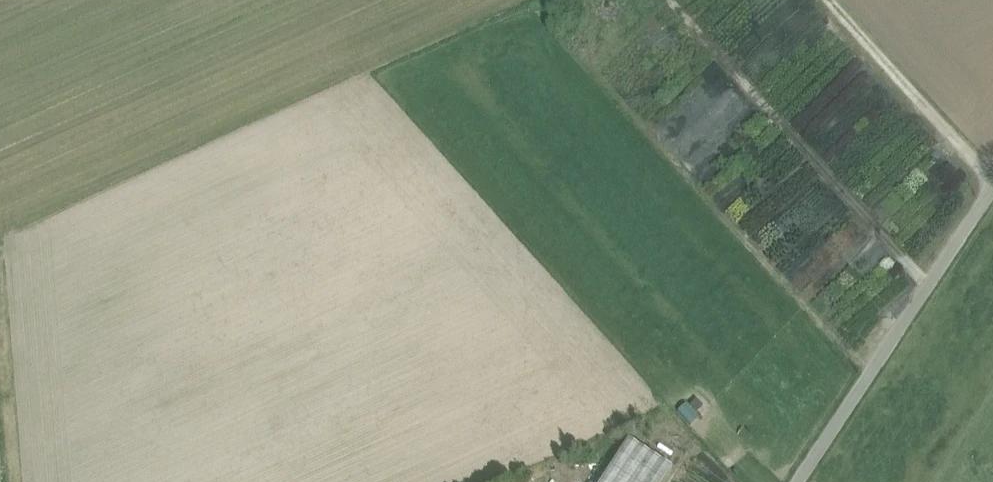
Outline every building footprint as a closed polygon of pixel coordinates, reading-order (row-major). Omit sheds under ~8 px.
[(601,481),(663,481),(671,469),(627,441),(601,481)]
